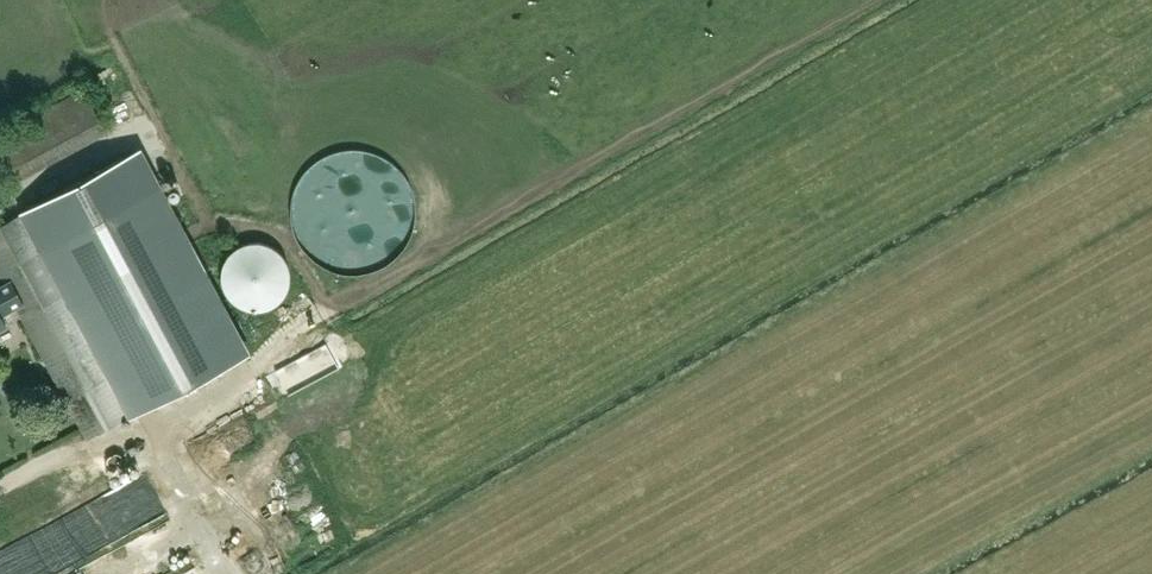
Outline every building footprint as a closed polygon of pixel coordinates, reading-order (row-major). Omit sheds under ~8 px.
[(0,225),(0,273),(5,284),(0,286),(0,313),(17,304),(87,437),(226,364),(247,353),(139,151),(23,213),(0,225)] [(252,310),(258,310),(264,309),(269,307),(274,305),(279,301),(283,297),(286,293),(289,287),(290,282),(291,276),(291,270),(289,265),(287,259),(284,254),(280,250),(276,246),(271,244),(265,242),(260,241),(254,240),(248,241),(242,243),(237,246),(232,250),(228,255),(225,260),(223,265),(222,271),(221,277),(222,283),(224,289),(227,294),(231,299),(235,303),(240,306),(246,308),(252,310)]
